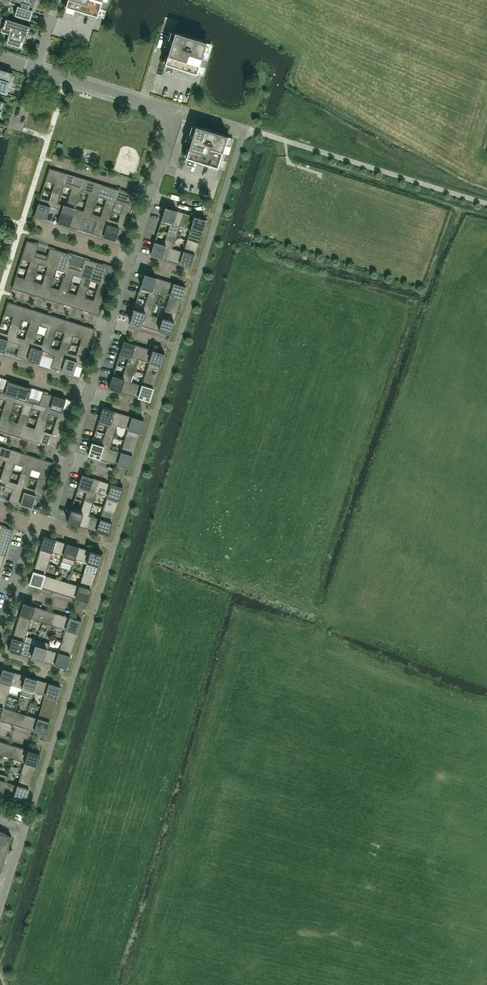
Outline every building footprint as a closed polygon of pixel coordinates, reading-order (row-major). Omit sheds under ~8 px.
[(36,0),(11,0),(10,2),(18,4),(15,15),(30,19),(36,0)] [(103,0),(68,0),(66,6),(73,8),(98,16),(103,0)] [(27,36),(30,26),(6,18),(3,28),(2,31),(10,33),(7,42),(21,46),(25,35),(27,36)] [(197,73),(207,42),(175,32),(165,64),(172,66),(197,73)] [(13,73),(9,71),(9,70),(2,67),(1,69),(0,69),(0,91),(6,93),(13,73)] [(218,167),(228,136),(196,126),(195,129),(186,157),(194,160),(218,167)] [(63,186),(67,173),(49,168),(46,180),(55,183),(52,192),(61,194),(63,186)] [(80,191),(84,179),(67,173),(63,186),(72,188),(69,197),(78,200),(81,191),(80,191)] [(98,196),(101,184),(84,179),(80,191),(81,191),(89,194),(86,202),(95,205),(98,196)] [(115,202),(119,189),(101,184),(98,196),(106,199),(104,208),(112,210),(115,202)] [(130,216),(136,195),(119,189),(115,202),(123,204),(121,213),(130,216)] [(55,213),(58,203),(61,194),(52,192),(49,200),(40,197),(35,216),(47,219),(49,211),(55,213)] [(69,226),(75,208),(78,200),(69,197),(66,206),(58,203),(55,213),(60,215),(58,223),(69,226)] [(89,223),(92,214),(95,205),(86,202),(84,211),(75,208),(69,226),(81,230),(84,222),(89,223)] [(179,225),(183,213),(166,207),(161,222),(170,225),(167,234),(176,237),(180,225),(179,225)] [(104,237),(109,219),(110,219),(112,210),(104,208),(101,216),(92,214),(89,223),(95,225),(92,233),(104,237)] [(121,243),(130,216),(121,213),(118,222),(110,219),(109,219),(104,237),(115,241),(118,232),(123,234),(121,242),(121,243)] [(199,244),(206,220),(183,213),(179,225),(180,225),(191,228),(187,240),(199,244)] [(168,260),(172,248),(176,237),(167,234),(164,242),(155,239),(151,255),(168,260)] [(39,264),(42,254),(36,252),(39,244),(27,240),(21,258),(30,261),(28,270),(36,273),(39,264)] [(192,268),(199,244),(187,240),(183,251),(172,248),(168,260),(192,268)] [(56,269),(62,251),(50,248),(48,256),(42,254),(39,264),(47,267),(45,275),(54,278),(56,269)] [(73,275),(76,265),(71,263),(73,255),(62,251),(56,269),(65,272),(62,281),(71,283),(73,275)] [(90,280),(96,262),(84,258),(82,266),(76,265),(73,275),(82,277),(79,286),(88,289),(91,280),(90,280)] [(105,294),(114,267),(113,267),(111,275),(105,274),(108,265),(96,262),(90,280),(91,280),(99,283),(96,291),(105,294)] [(30,294),(33,281),(34,281),(36,273),(28,270),(25,278),(16,276),(12,288),(30,294)] [(158,292),(162,279),(145,274),(140,289),(149,292),(146,300),(155,303),(159,292),(158,292)] [(47,299),(51,286),(51,287),(54,278),(45,275),(42,284),(34,281),(33,281),(30,294),(47,299)] [(178,310),(186,287),(162,279),(158,292),(159,292),(170,295),(166,307),(178,310)] [(64,304),(68,292),(71,283),(62,281),(59,289),(51,287),(51,286),(47,299),(64,304)] [(81,310),(85,297),(88,289),(79,286),(77,295),(68,292),(64,304),(81,310)] [(99,315),(105,294),(96,291),(94,300),(85,297),(81,310),(99,315)] [(147,327),(151,315),(152,315),(155,303),(146,300),(144,309),(135,306),(131,317),(130,321),(147,327)] [(22,319),(25,307),(8,301),(4,314),(13,317),(10,325),(19,328),(22,319)] [(39,325),(43,312),(25,307),(22,319),(30,322),(28,331),(36,333),(39,325)] [(171,334),(178,310),(166,307),(163,318),(152,315),(151,315),(147,327),(171,334)] [(56,330),(60,318),(43,312),(39,325),(47,328),(45,336),(54,339),(56,330)] [(73,335),(77,323),(60,318),(56,330),(65,333),(62,341),(71,344),(73,335)] [(88,349),(95,328),(77,323),(73,335),(82,338),(79,347),(88,349)] [(16,337),(19,328),(10,325),(8,334),(0,331),(0,351),(5,353),(8,345),(13,346),(16,337)] [(28,360),(33,342),(34,342),(36,333),(28,331),(25,339),(16,337),(13,346),(19,348),(16,356),(28,360)] [(48,357),(51,347),(54,339),(45,336),(42,345),(34,342),(33,342),(28,360),(39,364),(42,355),(48,357)] [(62,371),(68,353),(71,344),(62,341),(59,350),(51,347),(48,357),(53,359),(51,367),(62,371)] [(138,358),(141,346),(124,341),(119,356),(128,359),(126,367),(134,370),(138,359),(138,358)] [(157,377),(165,353),(141,346),(138,358),(138,359),(149,362),(145,374),(157,377)] [(80,376),(88,349),(79,347),(76,355),(68,353),(62,371),(74,374),(76,366),(82,368),(79,376),(80,376)] [(127,394),(130,382),(131,382),(134,370),(126,367),(123,376),(114,373),(109,388),(127,394)] [(135,373),(133,381),(138,382),(141,375),(135,373)] [(150,401),(157,377),(145,374),(142,385),(131,382),(130,382),(127,394),(150,401)] [(20,385),(9,381),(6,389),(0,388),(0,389),(0,398),(6,400),(3,409),(12,412),(15,403),(14,403),(20,385)] [(32,408),(35,398),(29,397),(32,388),(20,385),(14,403),(15,403),(23,405),(20,414),(29,417),(32,408)] [(49,414),(54,395),(43,392),(40,400),(35,398),(32,408),(40,411),(38,420),(46,422),(49,414)] [(64,428),(72,401),(69,409),(63,407),(66,399),(54,395),(49,414),(58,416),(55,425),(64,428)] [(117,425),(121,413),(103,408),(98,423),(107,426),(105,434),(114,437),(117,425)] [(9,420),(12,412),(3,409),(1,417),(0,417),(0,431),(5,432),(9,420)] [(137,444),(144,420),(121,413),(117,425),(128,429),(125,440),(137,444)] [(22,438),(26,425),(27,426),(29,417),(20,414),(18,423),(9,420),(5,432),(22,438)] [(40,443),(43,431),(44,431),(46,422),(38,420),(35,428),(27,426),(26,425),(22,438),(40,443)] [(57,449),(64,428),(55,425),(52,434),(44,431),(43,431),(40,443),(57,449)] [(106,461),(110,448),(110,449),(114,437),(105,434),(102,443),(93,440),(88,455),(106,461)] [(129,468),(137,444),(125,440),(121,452),(110,449),(110,448),(106,461),(129,468)] [(18,451),(1,446),(0,449),(0,459),(6,461),(3,470),(12,472),(15,464),(14,464),(18,451)] [(32,469),(35,457),(18,451),(14,464),(15,464),(23,466),(20,475),(29,478),(32,469)] [(47,483),(53,462),(35,457),(32,469),(40,472),(38,480),(47,483)] [(9,481),(12,472),(3,470),(1,478),(0,478),(0,490),(0,489),(6,491),(9,481)] [(96,492),(100,480),(82,474),(78,490),(87,492),(84,501),(93,504),(96,492)] [(21,504),(26,486),(27,486),(29,478),(20,475),(18,484),(9,481),(6,491),(12,493),(9,501),(21,504)] [(38,510),(47,483),(38,480),(35,489),(27,486),(26,486),(21,504),(32,508),(35,500),(40,501),(38,510)] [(116,511),(123,487),(100,480),(96,492),(107,496),(104,507),(116,511)] [(85,528),(89,515),(93,504),(84,501),(81,510),(72,507),(67,522),(85,528)] [(108,535),(116,511),(104,507),(100,519),(89,515),(85,528),(108,535)] [(13,529),(1,526),(0,530),(0,554),(5,556),(13,529)] [(64,555),(68,543),(44,536),(37,560),(49,563),(52,552),(63,555),(64,555)] [(75,559),(79,547),(68,543),(64,555),(63,555),(62,561),(74,565),(76,559),(75,559)] [(95,578),(102,554),(79,547),(75,559),(76,559),(87,563),(83,574),(95,578)] [(45,575),(49,563),(37,560),(29,584),(53,591),(57,579),(45,575)] [(88,602),(95,578),(83,574),(79,586),(68,582),(64,594),(88,602)] [(64,594),(68,582),(57,579),(53,591),(64,594)] [(43,622),(47,610),(24,603),(16,626),(28,630),(32,619),(43,622)] [(54,626),(58,613),(47,610),(43,622),(54,626)] [(74,645),(82,621),(58,613),(54,626),(66,629),(62,641),(74,645)] [(26,636),(28,630),(16,626),(9,650),(32,658),(36,645),(35,645),(37,640),(37,639),(26,636)] [(43,661),(47,649),(48,649),(50,643),(37,639),(37,640),(35,645),(36,645),(32,658),(43,661)] [(43,661),(67,668),(74,645),(62,641),(59,652),(48,649),(47,649),(43,661)] [(26,676),(3,668),(0,678),(0,694),(8,696),(11,685),(22,688),(23,688),(26,676)] [(34,692),(38,679),(26,676),(23,688),(22,688),(20,694),(32,698),(34,692)] [(54,710),(61,687),(38,679),(34,692),(45,695),(42,707),(54,710)] [(8,696),(0,694),(0,720),(11,723),(15,711),(4,708),(8,696)] [(46,734),(54,710),(42,707),(38,718),(27,715),(23,727),(46,734)] [(23,727),(27,715),(15,711),(11,723),(23,727)] [(13,758),(17,746),(6,743),(2,755),(13,758)] [(33,777),(40,753),(17,746),(13,758),(25,762),(21,774),(33,777)] [(6,782),(8,776),(0,773),(0,793),(2,794),(6,782)] [(25,801),(33,777),(21,774),(17,785),(6,782),(2,794),(25,801)] [(12,836),(6,834),(1,831),(0,833),(0,843),(9,846),(12,836)] [(9,846),(0,843),(0,855),(5,856),(9,846)]
